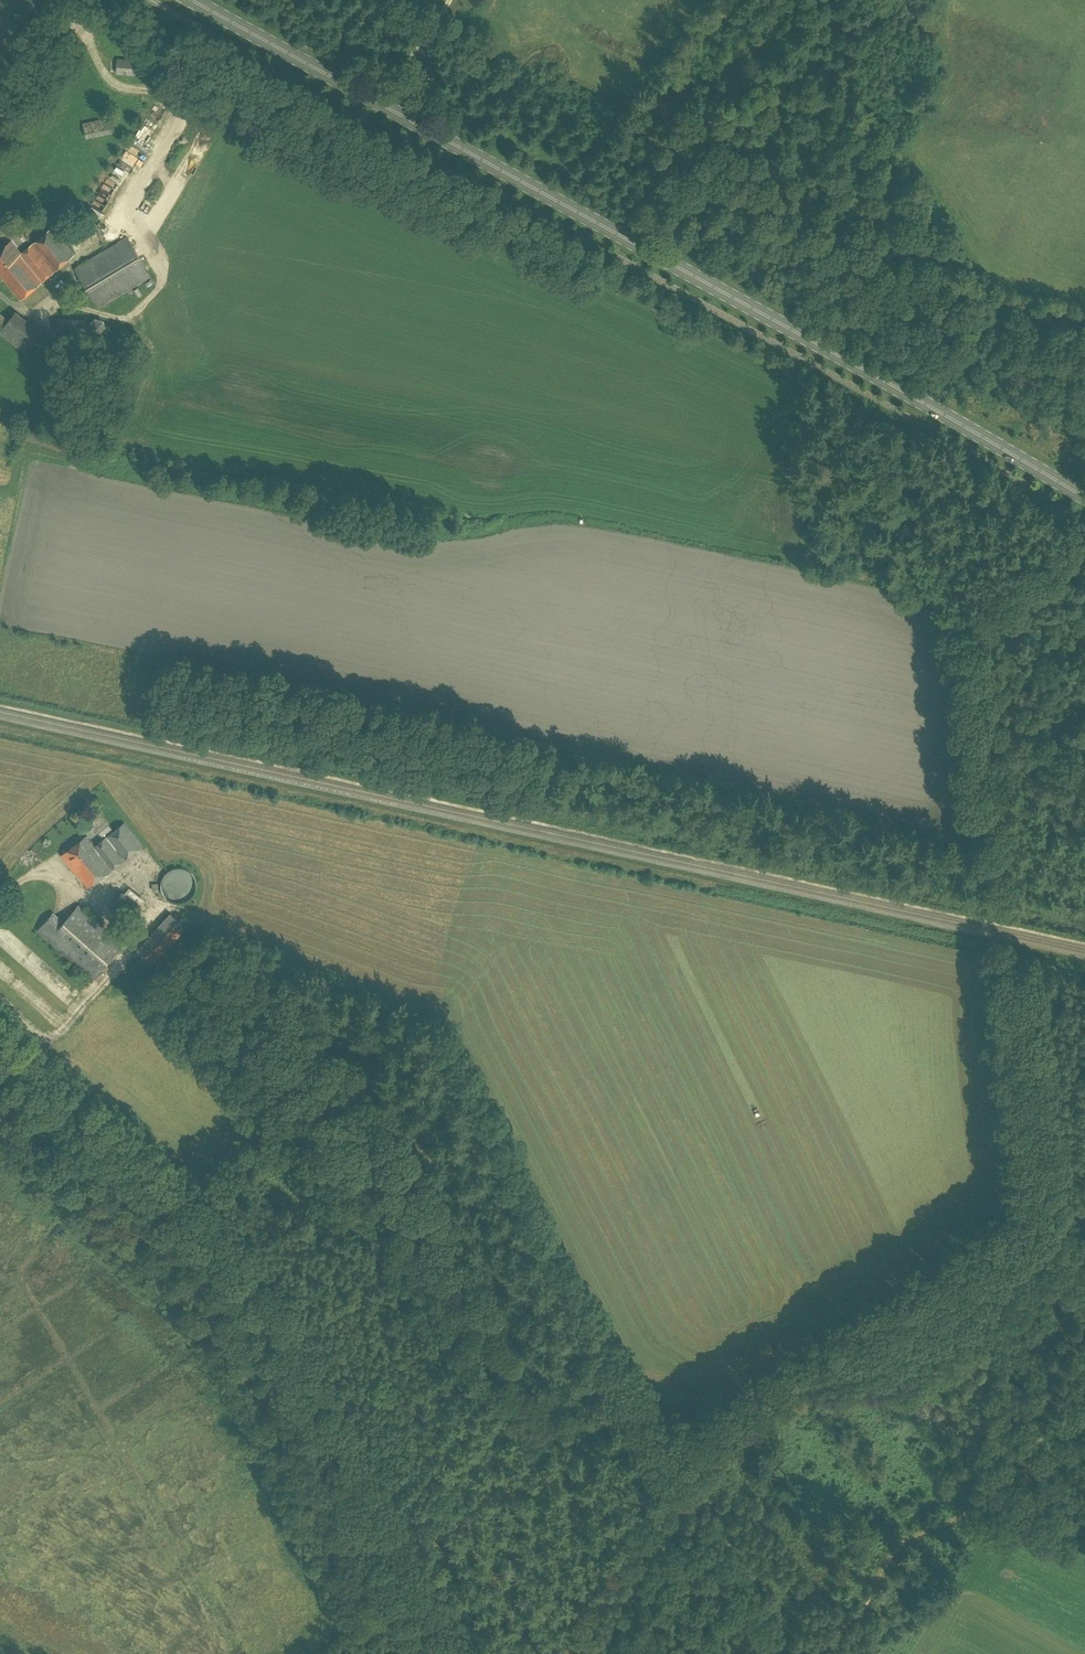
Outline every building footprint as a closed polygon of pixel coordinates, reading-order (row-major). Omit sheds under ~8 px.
[(143,75),(144,62),(117,60),(116,73),(143,75)] [(166,98),(160,111),(170,116),(176,104),(166,98)] [(86,138),(113,133),(110,118),(82,123),(86,138)] [(123,175),(100,200),(108,208),(106,210),(112,215),(119,207),(121,209),(139,189),(123,175)] [(52,227),(21,253),(11,241),(0,250),(0,276),(20,300),(75,254),(52,227)] [(74,245),(82,252),(90,242),(81,235),(74,245)] [(98,308),(150,277),(127,237),(74,268),(98,308)] [(134,296),(137,304),(149,300),(146,292),(134,296)] [(44,333),(16,311),(0,331),(0,334),(27,355),(44,333)] [(85,340),(86,319),(58,318),(57,339),(85,340)] [(102,836),(112,828),(106,821),(96,829),(102,836)] [(88,888),(142,845),(125,822),(94,846),(86,836),(61,855),(75,873),(76,873),(88,888)] [(179,904),(181,903),(184,903),(187,902),(189,900),(191,898),(193,896),(194,894),(195,891),(196,889),(196,886),(196,883),(195,880),(194,878),(193,875),(191,873),(189,871),(187,870),(184,869),(181,868),(179,868),(176,868),(173,869),(170,870),(168,871),(166,873),(164,875),(163,878),(162,880),(161,883),(161,886),(161,889),(162,891),(163,894),(164,896),(166,898),(168,900),(170,902),(173,903),(176,903),(179,904)] [(136,923),(145,911),(140,908),(142,906),(122,891),(111,905),(129,919),(130,919),(136,923)] [(123,945),(78,905),(63,922),(53,913),(37,931),(92,979),(123,945)] [(161,957),(187,928),(175,917),(149,947),(161,957)] [(102,986),(92,992),(97,1000),(107,994),(102,986)] [(212,1091),(217,1082),(205,1075),(199,1084),(212,1091)]
